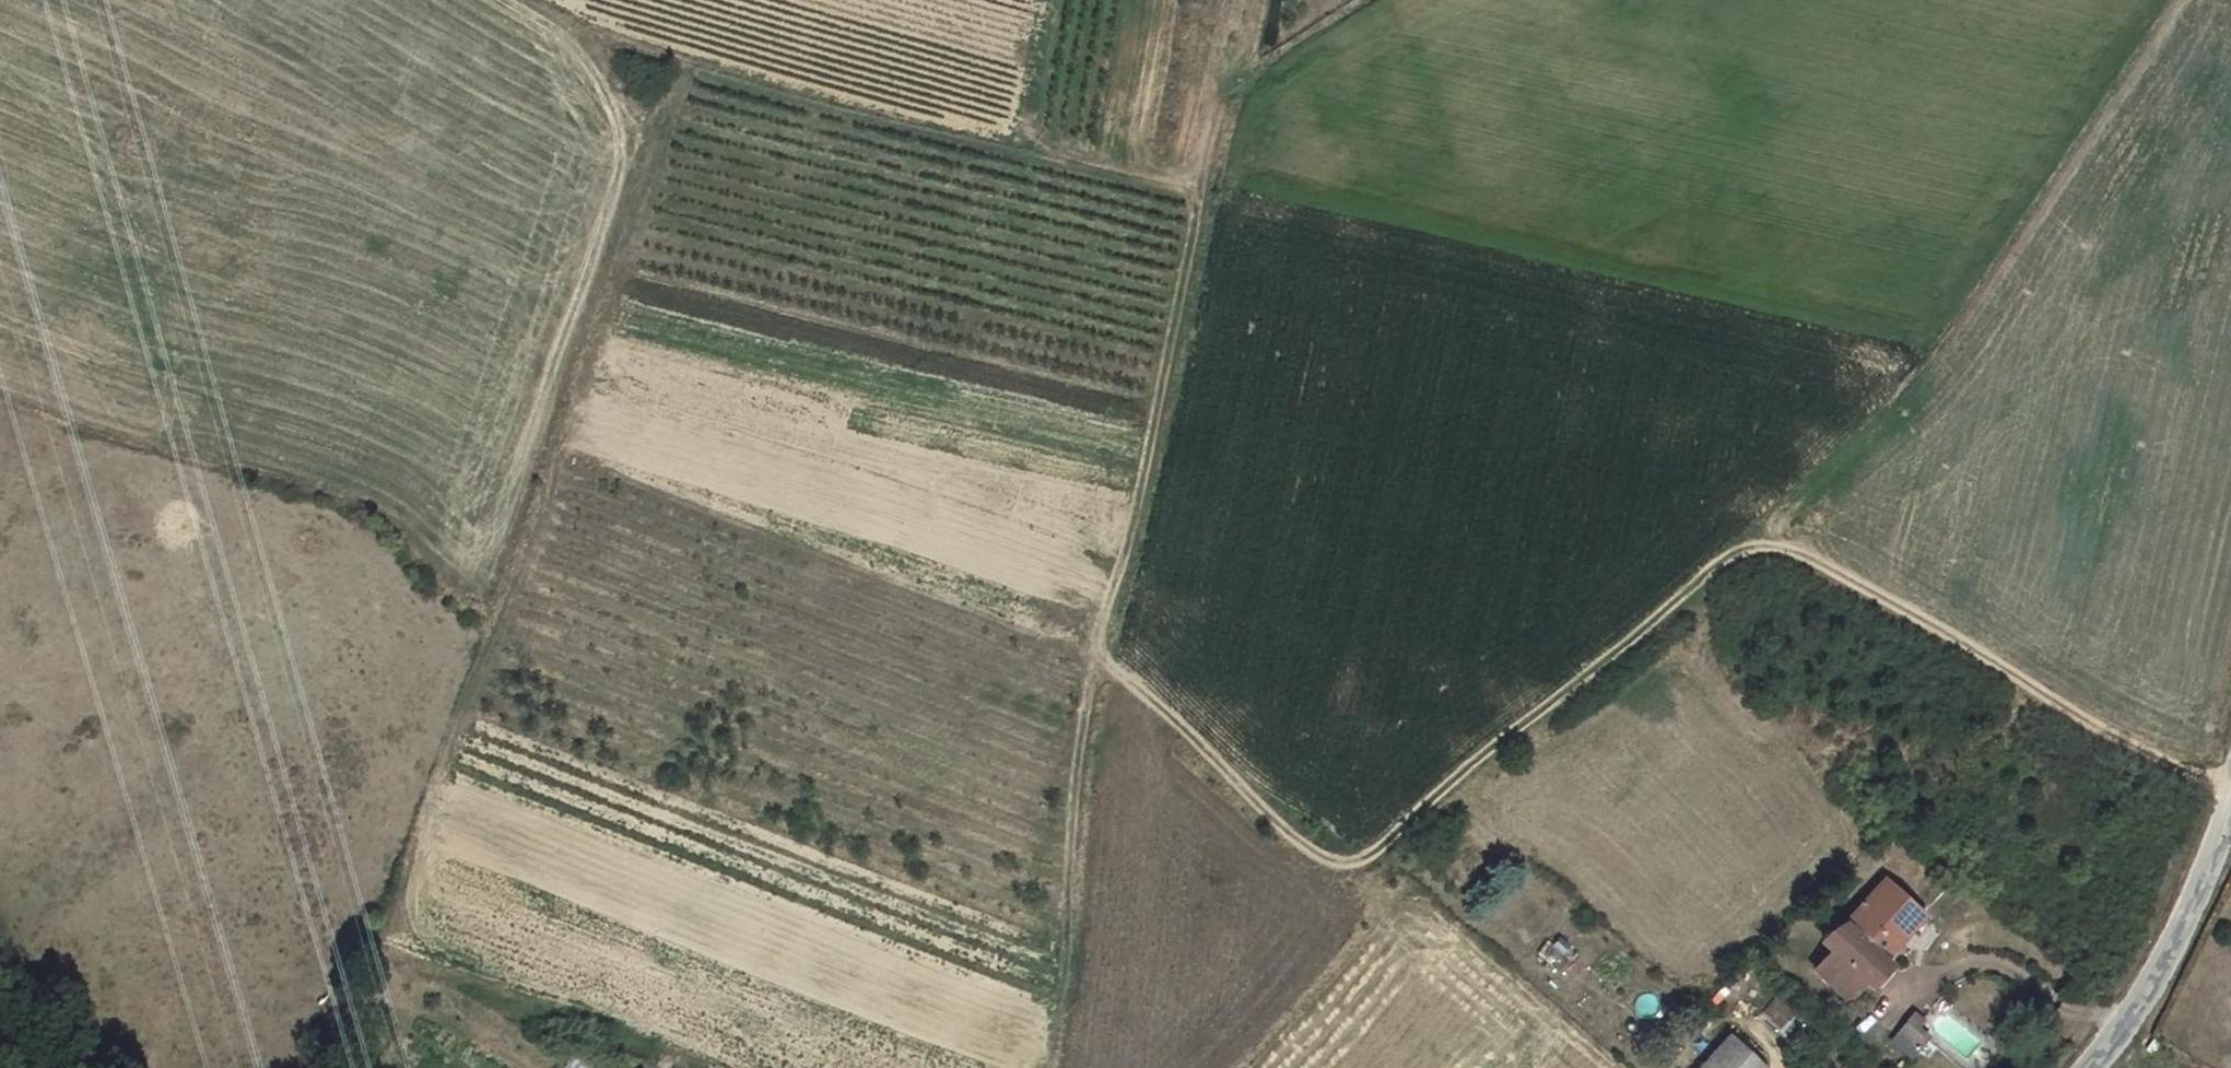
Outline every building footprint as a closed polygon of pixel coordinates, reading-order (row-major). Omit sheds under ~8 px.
[(1891,845),(1883,839),(1874,851),(1887,862),(1893,854),(1887,850),(1891,845)] [(1926,915),(1887,880),(1839,934),(1838,934),(1838,933),(1837,933),(1836,933),(1836,932),(1835,932),(1834,932),(1833,932),(1832,932),(1831,932),(1831,933),(1830,933),(1829,933),(1829,934),(1828,934),(1828,935),(1827,935),(1827,936),(1826,937),(1826,938),(1826,939),(1826,940),(1826,941),(1826,942),(1826,943),(1827,944),(1827,945),(1828,945),(1828,946),(1834,951),(1817,970),(1849,999),(1867,979),(1862,975),(1880,955),(1885,959),(1926,915)] [(1880,955),(1862,975),(1867,979),(1874,985),(1891,965),(1885,959),(1880,955)] [(1928,1023),(1919,1015),(1901,1035),(1920,1053),(1930,1042),(1919,1032),(1928,1023)] [(1721,1053),(1710,1067),(1741,1067),(1721,1053)]
